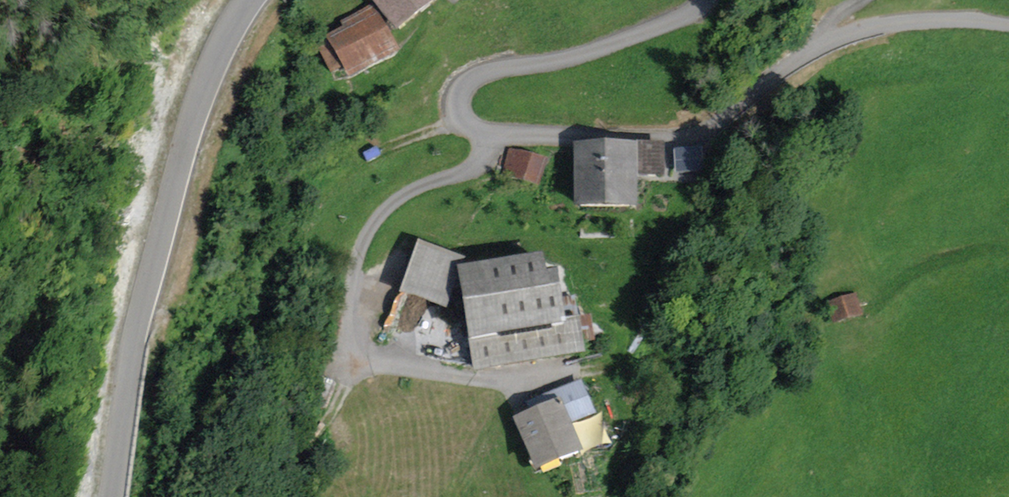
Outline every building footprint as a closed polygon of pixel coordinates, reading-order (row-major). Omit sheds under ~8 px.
[(415,33),(457,0),(388,0),(415,33)] [(386,8),(330,41),(358,87),(413,54),(386,8)] [(664,141),(572,142),(573,210),(639,209),(639,175),(665,175),(664,141)] [(548,159),(509,149),(502,175),(541,185),(548,159)] [(484,235),(433,222),(413,299),(464,312),(484,235)] [(565,258),(478,272),(494,373),(613,354),(607,316),(595,318),(588,275),(568,279),(565,258)] [(856,294),(826,303),(833,327),(863,318),(856,294)] [(582,402),(533,423),(554,473),(604,452),(582,402)]
